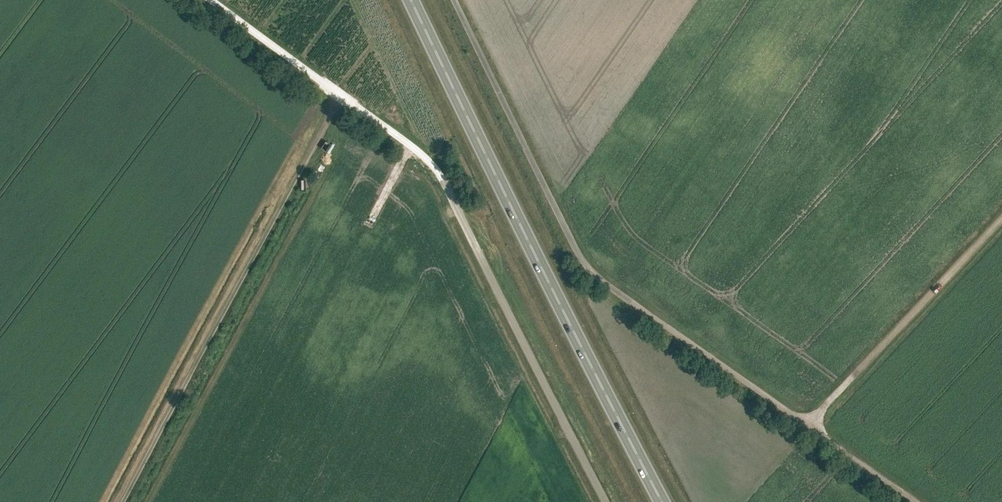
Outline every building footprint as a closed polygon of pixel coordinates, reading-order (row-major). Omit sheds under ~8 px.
[(392,182),(397,184),(401,174),(396,172),(392,182)]
